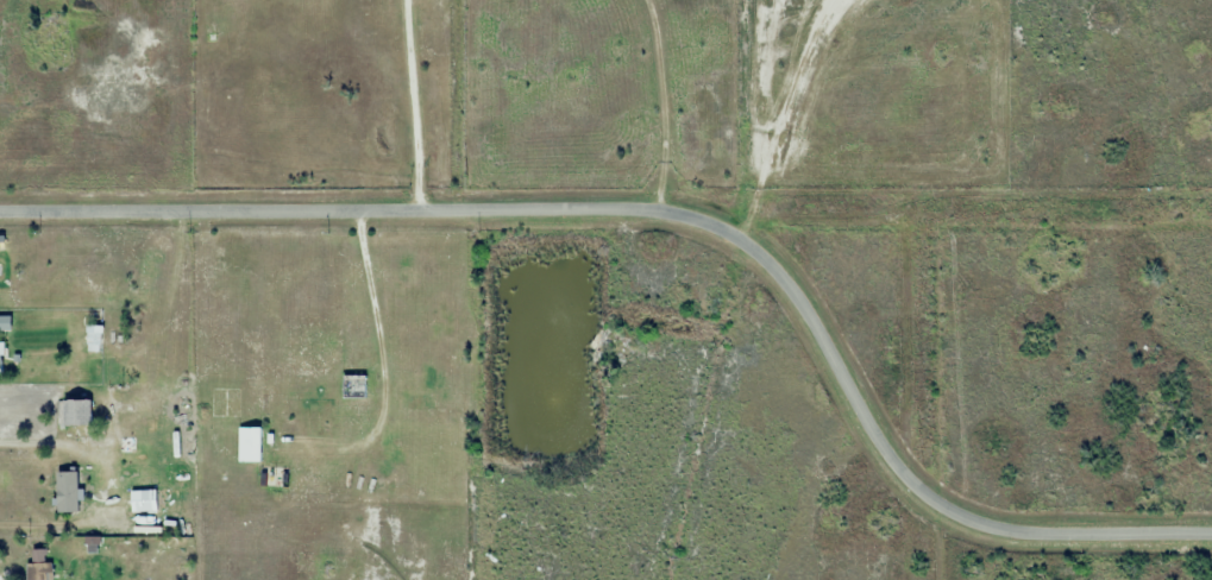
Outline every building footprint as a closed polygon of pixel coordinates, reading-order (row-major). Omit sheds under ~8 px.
[(341,399),(366,399),(366,375),(341,375),(341,399)] [(67,400),(67,432),(88,432),(88,400),(67,400)] [(262,427),(238,427),(238,462),(262,462),(262,427)] [(260,467),(260,487),(287,487),(287,467),(260,467)] [(26,563),(26,579),(51,579),(51,563),(26,563)]
